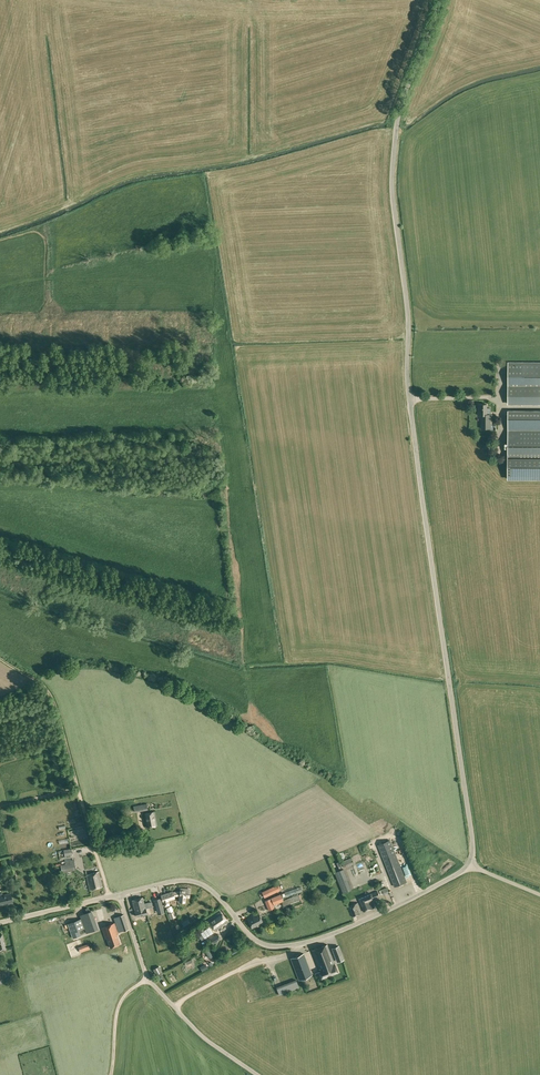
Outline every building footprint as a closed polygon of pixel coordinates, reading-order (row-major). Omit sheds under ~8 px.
[(508,403),(539,403),(539,363),(508,363),(508,403)] [(479,415),(482,415),(484,415),(484,418),(491,417),(491,414),(487,414),(487,404),(479,404),(479,415)] [(508,411),(507,479),(539,479),(539,411),(508,411)] [(482,415),(482,428),(491,428),(491,417),(484,418),(484,415),(482,415)] [(144,813),(147,827),(157,825),(154,812),(144,813)] [(395,841),(397,848),(400,847),(401,849),(407,848),(404,839),(395,841)] [(407,882),(390,840),(378,845),(395,886),(407,882)] [(72,857),(61,859),(64,872),(75,870),(77,870),(76,859),(72,860),(72,857)] [(342,862),(343,867),(354,863),(352,858),(342,862)] [(383,877),(377,861),(366,866),(372,881),(383,877)] [(351,889),(343,869),(335,872),(343,893),(351,889)] [(87,875),(90,890),(103,886),(99,872),(87,875)] [(426,890),(422,879),(418,881),(417,878),(413,880),(418,892),(426,890)] [(262,892),(264,897),(280,890),(277,885),(262,892)] [(179,901),(185,902),(185,897),(189,897),(190,889),(180,889),(179,901)] [(174,896),(172,891),(161,895),(164,906),(169,904),(168,900),(175,898),(174,896)] [(359,899),(364,912),(374,907),(372,900),(380,897),(378,891),(359,899)] [(6,904),(5,904),(13,902),(11,893),(3,895),(3,894),(0,895),(0,906),(6,904)] [(282,901),(284,906),(300,899),(298,894),(292,896),(293,896),(282,901)] [(281,902),(278,896),(270,899),(265,901),(269,910),(273,908),(272,905),(281,902)] [(132,900),(135,911),(137,916),(147,913),(146,908),(143,897),(132,900)] [(160,898),(154,900),(156,910),(163,908),(160,898)] [(348,906),(352,916),(362,912),(358,902),(348,906)] [(167,908),(170,918),(175,917),(171,906),(167,908)] [(208,920),(215,930),(228,921),(221,911),(208,920)] [(248,919),(252,928),(257,926),(257,927),(264,924),(259,913),(252,916),(253,916),(248,919)] [(123,931),(129,929),(124,914),(114,917),(118,932),(123,930),(123,931)] [(79,929),(85,927),(82,918),(68,923),(73,937),(81,934),(79,929)] [(86,932),(98,928),(96,923),(85,927),(86,932)] [(102,927),(106,938),(107,938),(110,947),(121,943),(117,934),(118,934),(114,923),(102,927)] [(210,939),(213,944),(221,939),(218,935),(210,939)] [(312,950),(321,972),(319,972),(321,978),(338,972),(328,944),(312,950)] [(304,953),(291,958),(299,980),(312,975),(304,953)] [(150,972),(154,977),(159,974),(156,969),(150,972)] [(286,990),(300,985),(297,978),(278,985),(282,995),(287,993),(286,990)]
